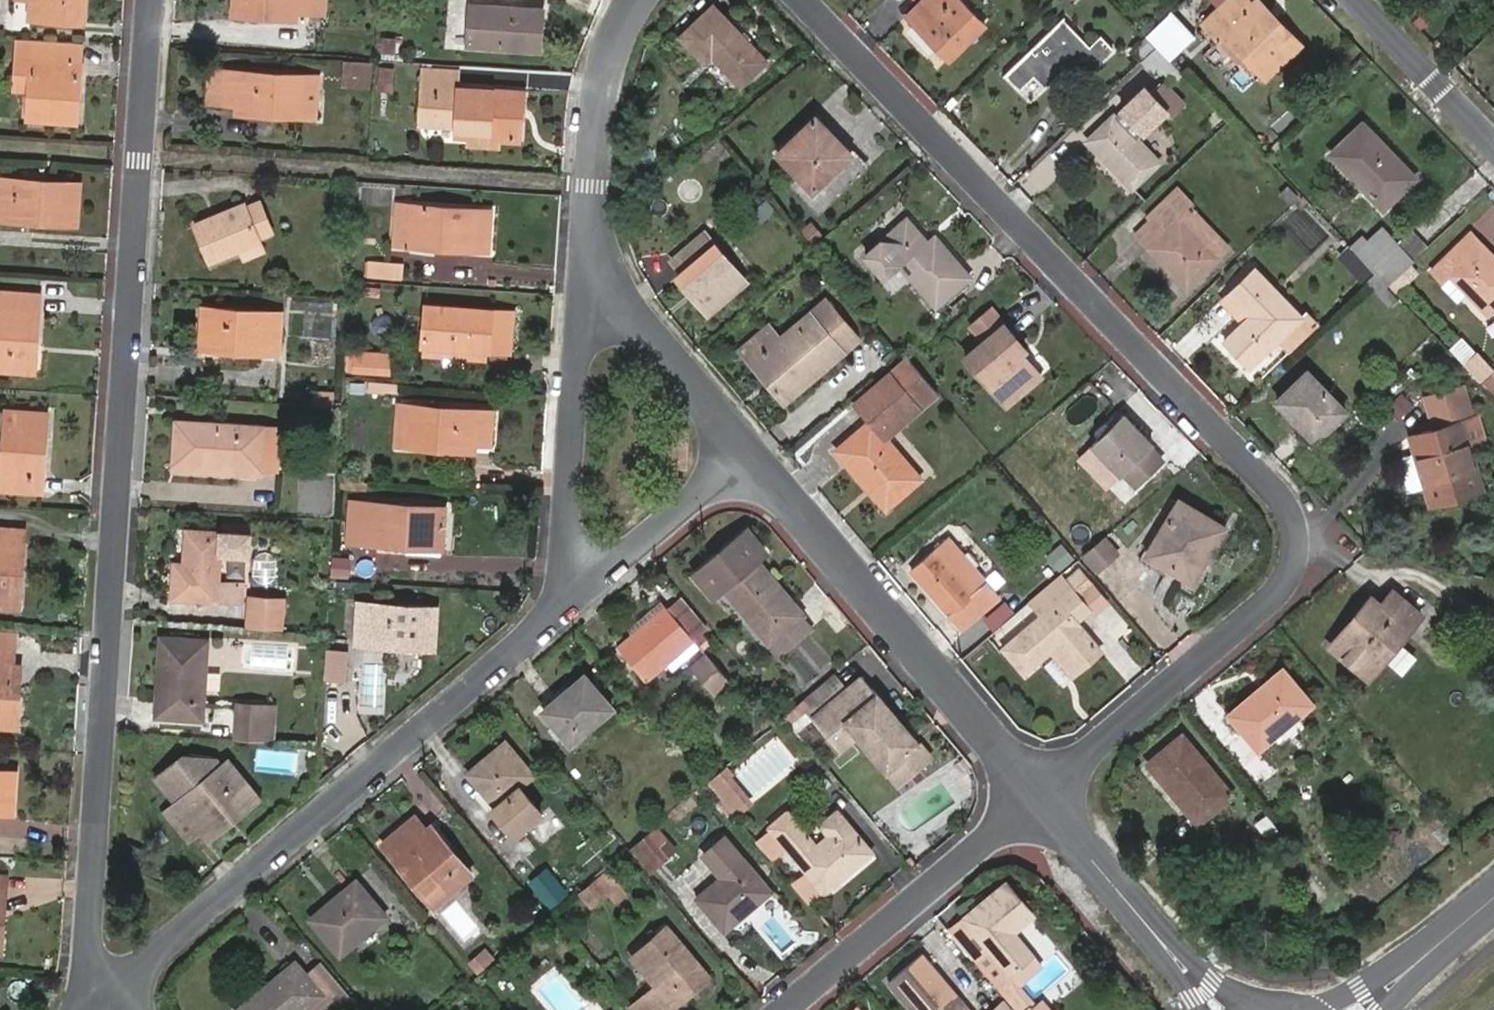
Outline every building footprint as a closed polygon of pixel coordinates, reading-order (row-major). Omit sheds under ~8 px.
[(84,18),(86,0),(26,0),(32,1),(31,14),(84,18)] [(312,0),(236,0),(235,14),(271,16),(272,8),(299,10),(312,11),(312,0)] [(325,12),(326,0),(312,0),(312,11),(325,12)] [(908,16),(948,57),(984,24),(962,0),(925,0),(908,16)] [(1249,0),(1228,0),(1204,23),(1217,37),(1223,31),(1228,25),(1252,51),(1247,56),(1266,75),(1300,43),(1274,15),(1268,21),(1251,3),(1249,0)] [(1260,0),(1254,0),(1251,3),(1268,21),(1274,15),(1260,0)] [(541,48),(544,8),(472,3),(470,42),(541,48)] [(767,58),(715,3),(680,36),(705,61),(712,53),(740,83),(767,58)] [(271,16),(298,18),(299,10),(272,8),(271,16)] [(1172,59),(1195,37),(1171,11),(1147,33),(1157,43),(1172,59)] [(1090,49),(1063,19),(1008,72),(1021,87),(1036,73),(1046,85),(1068,63),(1073,67),(1077,63),(1088,73),(1112,48),(1102,37),(1090,49)] [(1223,31),(1247,56),(1252,51),(1228,25),(1223,31)] [(18,39),(15,83),(31,85),(33,54),(35,40),(18,39)] [(82,58),(83,44),(35,40),(33,54),(82,58)] [(29,116),(77,120),(82,58),(33,54),(31,85),(29,116)] [(371,88),(372,63),(346,61),(343,86),(371,88)] [(393,90),(395,67),(380,66),(379,89),(393,90)] [(209,68),(207,101),(220,102),(222,69),(209,68)] [(316,116),(319,75),(222,69),(220,102),(239,103),(278,105),(277,114),(316,116)] [(426,84),(422,122),(436,123),(440,85),(426,84)] [(1153,95),(1144,86),(1122,108),(1145,131),(1166,110),(1171,115),(1182,103),(1165,84),(1153,95)] [(520,138),(522,91),(440,85),(436,123),(469,125),(469,143),(498,144),(499,136),(520,138)] [(239,103),(239,112),(277,114),(278,105),(239,103)] [(832,129),(817,113),(778,152),(799,175),(792,183),(818,210),(861,170),(827,134),(832,129)] [(1159,161),(1114,116),(1089,140),(1132,187),(1159,161)] [(1416,176),(1364,121),(1332,152),(1384,207),(1416,176)] [(455,127),(423,127),(423,137),(455,138),(455,127)] [(861,170),(866,164),(832,129),(827,134),(861,170)] [(77,223),(80,181),(0,177),(0,208),(28,209),(28,219),(77,223)] [(1181,194),(1175,188),(1147,215),(1153,222),(1181,194)] [(1147,215),(1139,207),(1125,221),(1188,286),(1218,257),(1180,217),(1192,206),(1181,194),(1153,222),(1147,215)] [(274,235),(259,199),(196,225),(211,261),(239,249),(261,240),(274,235)] [(489,250),(492,211),(399,204),(396,245),(412,246),(412,252),(438,254),(439,247),(489,250)] [(1218,257),(1231,245),(1192,206),(1180,217),(1218,257)] [(28,219),(28,209),(0,208),(0,217),(28,219)] [(928,240),(909,217),(865,253),(884,276),(899,264),(935,306),(971,276),(935,233),(928,240)] [(1414,258),(1430,244),(1407,220),(1391,235),(1414,258)] [(1375,271),(1387,283),(1414,258),(1391,235),(1384,228),(1372,240),(1366,234),(1352,247),(1375,271)] [(705,230),(673,258),(682,269),(674,275),(707,313),(747,281),(705,230)] [(1471,231),(1433,269),(1444,281),(1452,273),(1489,312),(1493,307),(1493,255),(1471,231)] [(239,249),(243,258),(264,249),(261,240),(239,249)] [(404,278),(405,262),(368,260),(368,276),(404,278)] [(1276,339),(1290,353),(1321,323),(1307,309),(1300,315),(1256,269),(1230,293),(1253,316),(1246,322),(1226,339),(1250,363),(1276,339)] [(26,370),(27,347),(37,347),(41,294),(1,291),(0,309),(0,368),(26,370)] [(1246,322),(1253,316),(1230,293),(1224,299),(1246,322)] [(773,388),(785,401),(861,337),(828,299),(784,336),(752,363),(760,373),(767,367),(779,382),(773,388)] [(510,350),(513,310),(427,305),(425,346),(487,349),(510,350)] [(993,306),(972,324),(985,340),(967,355),(1007,404),(1043,375),(1023,351),(1027,348),(1017,335),(1016,336),(1005,323),(1006,322),(993,306)] [(279,354),(282,313),(204,308),(201,339),(223,341),(222,349),(279,354)] [(740,347),(752,363),(784,336),(773,321),(740,347)] [(201,339),(200,349),(222,349),(223,341),(201,339)] [(425,355),(486,359),(487,349),(425,346),(425,355)] [(26,370),(35,372),(37,347),(27,347),(26,370)] [(373,360),(373,352),(361,351),(360,372),(372,373),(373,360)] [(1493,370),(1493,368),(1479,352),(1469,363),(1485,379),(1493,370)] [(914,411),(939,391),(908,355),(903,359),(883,376),(914,411)] [(372,373),(395,374),(395,361),(373,360),(372,373)] [(773,388),(779,382),(767,367),(760,373),(773,388)] [(1348,409),(1309,369),(1278,398),(1316,439),(1348,409)] [(914,411),(883,376),(855,401),(871,419),(836,448),(885,507),(920,477),(885,435),(914,411)] [(1448,426),(1434,430),(1409,437),(1415,456),(1424,485),(1430,505),(1483,488),(1463,421),(1479,415),(1469,382),(1438,391),(1448,426)] [(1438,391),(1423,396),(1434,430),(1448,426),(1438,391)] [(491,443),(492,411),(397,405),(395,444),(439,447),(439,439),(479,442),(491,443)] [(3,486),(42,489),(47,438),(40,437),(42,412),(8,410),(3,486)] [(47,438),(49,412),(42,412),(40,437),(47,438)] [(1167,459),(1123,413),(1093,443),(1136,488),(1167,459)] [(263,427),(178,422),(176,459),(261,464),(263,427)] [(260,474),(278,475),(281,427),(263,427),(261,464),(260,474)] [(439,447),(479,451),(479,442),(439,439),(439,447)] [(1424,485),(1415,456),(1405,459),(1402,465),(1408,485),(1414,488),(1424,485)] [(176,459),(175,468),(260,474),(261,464),(176,459)] [(1226,527),(1180,499),(1147,553),(1187,577),(1210,539),(1216,542),(1226,527)] [(349,501),(347,543),(365,543),(367,502),(349,501)] [(443,555),(447,507),(367,502),(365,543),(407,546),(407,553),(443,555)] [(12,607),(14,573),(22,573),(25,531),(0,528),(0,606),(12,607)] [(763,553),(744,530),(697,568),(716,592),(723,587),(770,642),(804,613),(758,558),(763,553)] [(249,555),(250,535),(188,532),(186,563),(174,563),(172,597),(241,602),(242,583),(219,582),(221,553),(249,555)] [(1000,595),(948,535),(912,566),(963,627),(1000,595)] [(1122,552),(1110,536),(1085,556),(1097,572),(1122,552)] [(1187,577),(1193,581),(1216,542),(1210,539),(1187,577)] [(12,607),(21,607),(22,573),(14,573),(12,607)] [(1078,596),(1060,573),(1030,599),(1042,614),(1003,646),(1025,671),(1053,647),(1058,642),(1079,667),(1102,648),(1076,620),(1090,608),(1104,595),(1093,583),(1078,596)] [(1423,612),(1393,588),(1382,602),(1372,594),(1360,608),(1366,615),(1337,649),(1369,676),(1423,612)] [(646,679),(710,626),(682,593),(618,646),(646,679)] [(1090,608),(1098,617),(1112,605),(1104,595),(1090,608)] [(247,627),(278,629),(280,599),(250,597),(247,627)] [(1007,600),(986,617),(997,629),(1017,613),(1007,600)] [(414,648),(435,649),(438,607),(358,602),(356,635),(371,635),(414,638),(414,648)] [(1330,643),(1337,649),(1366,615),(1360,608),(1330,643)] [(770,642),(783,656),(817,627),(804,613),(770,642)] [(0,632),(0,651),(14,652),(16,633),(0,632)] [(371,635),(370,646),(414,648),(414,638),(371,635)] [(809,635),(791,656),(814,675),(831,654),(809,635)] [(203,720),(209,640),(162,637),(160,668),(169,669),(167,700),(158,699),(157,717),(203,720)] [(1053,647),(1074,672),(1079,667),(1058,642),(1053,647)] [(266,666),(289,668),(291,647),(268,645),(266,666)] [(329,678),(352,679),(354,648),(331,647),(329,678)] [(13,665),(14,652),(0,651),(0,726),(18,727),(20,691),(11,690),(13,665)] [(730,680),(707,652),(692,665),(715,693),(730,680)] [(20,691),(23,665),(13,665),(11,690),(20,691)] [(1312,701),(1284,667),(1230,712),(1258,746),(1270,736),(1280,748),(1309,723),(1299,712),(1312,701)] [(160,668),(158,699),(167,700),(169,669),(160,668)] [(613,707),(585,673),(543,709),(571,742),(613,707)] [(862,674),(813,718),(840,749),(856,735),(898,784),(931,755),(862,674)] [(784,715),(792,725),(812,708),(804,698),(784,715)] [(239,704),(236,738),(265,740),(267,706),(239,704)] [(265,740),(278,741),(280,706),(267,706),(265,740)] [(1233,792),(1183,734),(1149,763),(1197,822),(1233,792)] [(534,774),(507,741),(469,773),(475,780),(497,805),(492,809),(514,835),(542,813),(520,787),(534,774)] [(217,759),(183,756),(156,778),(177,803),(166,811),(188,840),(200,830),(208,839),(225,825),(220,819),(254,791),(229,761),(222,766),(217,759)] [(738,817),(756,802),(726,764),(707,780),(738,817)] [(14,812),(17,773),(0,772),(0,811),(14,812)] [(467,788),(488,813),(492,809),(497,805),(475,780),(467,788)] [(225,825),(259,797),(254,791),(220,819),(225,825)] [(817,845),(787,810),(755,837),(774,859),(788,847),(810,871),(795,885),(811,903),(872,851),(846,820),(817,845)] [(444,851),(425,828),(415,815),(383,842),(434,903),(447,892),(437,882),(463,862),(450,847),(444,851)] [(450,847),(430,823),(425,828),(444,851),(450,847)] [(658,847),(670,837),(660,825),(648,835),(658,847)] [(667,856),(658,847),(648,835),(633,847),(651,869),(667,856)] [(726,836),(704,855),(722,876),(698,896),(725,930),(771,889),(726,836)] [(447,892),(471,873),(463,862),(437,882),(447,892)] [(551,913),(572,894),(549,866),(526,884),(551,913)] [(610,889),(600,878),(584,892),(593,904),(610,889)] [(386,917),(357,881),(313,918),(341,953),(386,917)] [(964,918),(986,941),(970,954),(996,985),(1028,959),(1009,935),(1015,930),(1033,915),(1006,882),(964,918)] [(964,918),(949,930),(970,954),(986,941),(964,918)] [(657,983),(631,1006),(634,1009),(668,1009),(691,990),(685,983),(704,968),(669,926),(650,941),(633,955),(657,983)] [(1032,1005),(1037,1002),(1017,980),(1040,960),(1015,930),(1009,935),(1028,959),(996,985),(1005,996),(1016,986),(1032,1005)] [(645,935),(629,949),(633,955),(650,941),(645,935)] [(923,953),(889,981),(913,1009),(971,1009),(923,953)] [(309,1007),(311,1009),(335,1009),(352,995),(323,961),(307,974),(296,962),(238,1009),(305,1009),(309,1007)] [(691,990),(709,974),(704,968),(685,983),(691,990)] [(1016,986),(1005,996),(1008,999),(1017,1009),(1043,1009),(1037,1002),(1032,1005),(1016,986)] [(1008,999),(997,1008),(999,1009),(1017,1009),(1008,999)]
